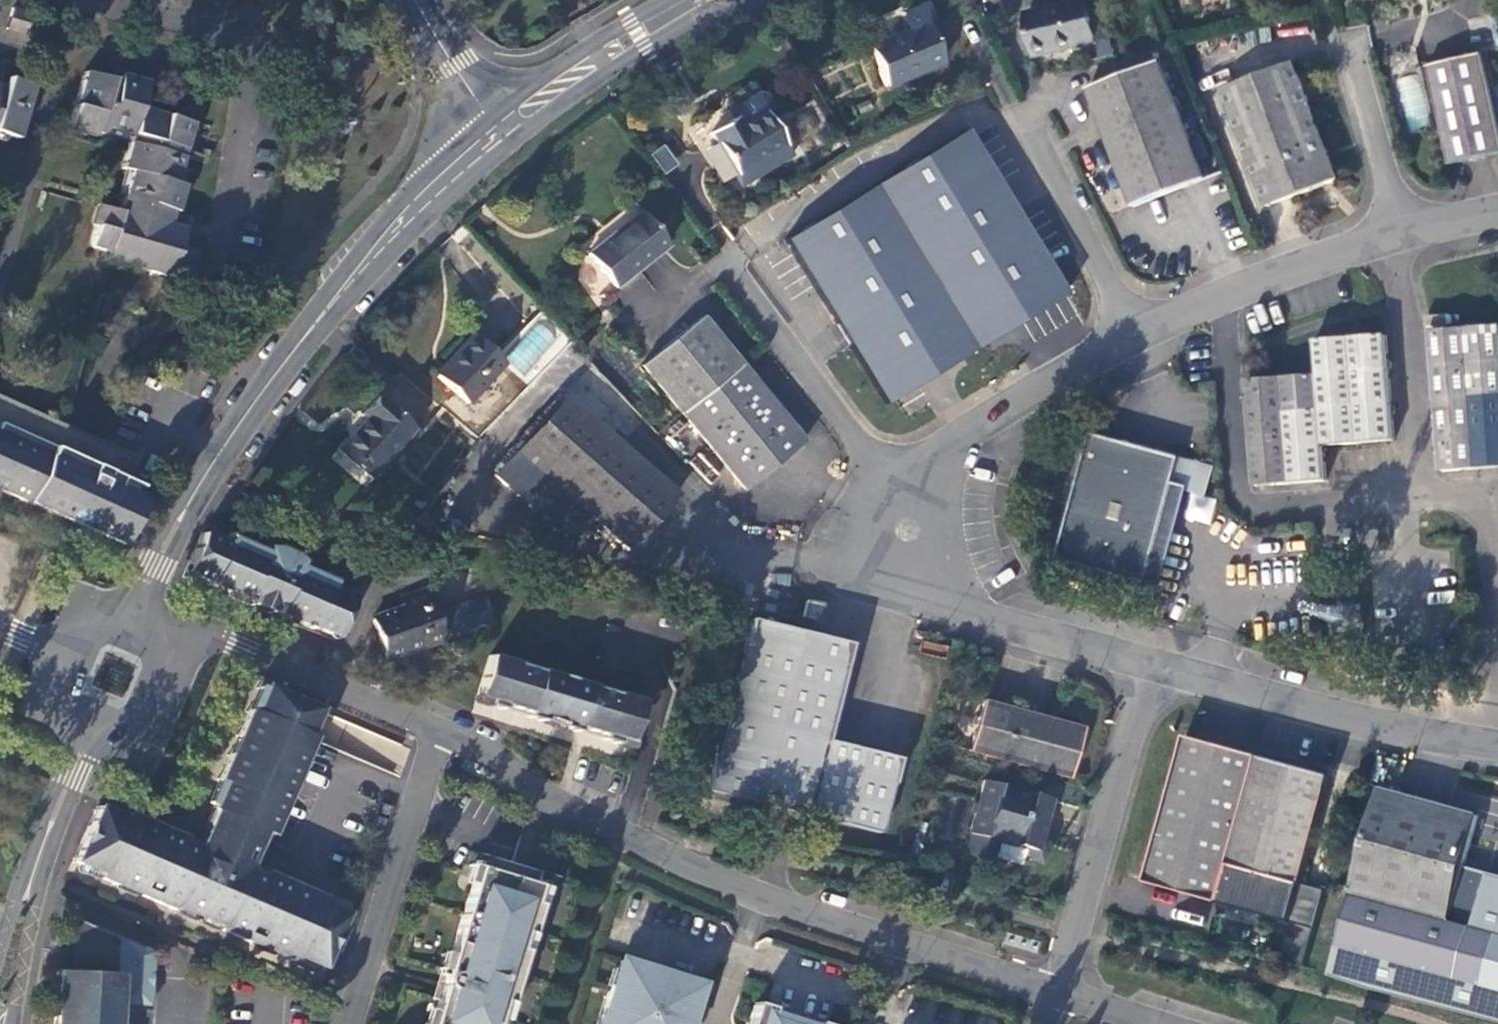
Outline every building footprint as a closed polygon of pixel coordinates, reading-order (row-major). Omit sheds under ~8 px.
[(1037,58),(1113,41),(1104,0),(1080,0),(1080,3),(1027,14),(1037,58)] [(933,23),(926,5),(905,14),(903,20),(908,32),(870,48),(885,88),(942,64),(927,26),(933,23)] [(12,8),(6,29),(25,35),(32,14),(12,8)] [(1450,165),(1497,154),(1497,124),(1482,54),(1428,67),(1450,165)] [(1089,90),(1134,207),(1206,180),(1160,62),(1089,90)] [(1225,91),(1269,207),(1339,180),(1295,64),(1225,91)] [(84,71),(69,125),(104,135),(106,127),(132,135),(122,168),(131,171),(124,196),(119,212),(102,206),(90,247),(140,261),(138,269),(169,278),(171,270),(187,274),(194,252),(178,247),(183,228),(153,220),(157,206),(176,212),(184,185),(175,182),(183,157),(178,155),(180,148),(185,150),(192,123),(140,108),(147,82),(120,74),(118,81),(84,71)] [(18,139),(33,86),(6,78),(4,87),(0,86),(0,135),(18,139)] [(756,94),(729,110),(733,118),(708,133),(734,177),(738,175),(740,180),(751,182),(791,158),(785,147),(765,114),(771,110),(763,96),(756,94)] [(873,187),(971,351),(1065,294),(965,131),(873,187)] [(665,175),(680,165),(665,143),(651,153),(665,175)] [(784,241),(884,405),(971,351),(873,187),(784,241)] [(586,255),(613,289),(667,246),(640,212),(586,255)] [(739,365),(700,317),(642,365),(681,413),(739,365)] [(1443,472),(1497,468),(1497,326),(1438,331),(1431,332),(1443,472)] [(434,375),(466,405),(504,364),(472,334),(434,375)] [(1315,341),(1318,376),(1247,382),(1255,487),(1326,481),(1324,446),(1395,441),(1387,335),(1315,341)] [(803,443),(739,365),(681,413),(744,490),(803,443)] [(677,495),(564,395),(493,476),(529,508),(551,483),(590,518),(627,551),(677,495)] [(338,452),(370,479),(412,429),(373,397),(358,415),(364,420),(338,452)] [(0,402),(0,491),(119,545),(140,499),(131,495),(135,486),(122,480),(104,472),(112,453),(0,402)] [(1090,435),(1057,561),(1146,585),(1172,489),(1207,499),(1214,469),(1105,439),(1090,435)] [(130,461),(112,453),(104,472),(122,480),(130,461)] [(590,518),(551,483),(529,508),(557,532),(576,533),(590,518)] [(334,642),(353,599),(329,589),(332,582),(298,567),(300,562),(293,555),(275,547),(265,547),(263,552),(241,542),(242,540),(230,534),(228,537),(225,544),(202,534),(188,566),(183,578),(334,642)] [(442,641),(425,590),(401,599),(404,607),(372,619),(387,660),(442,641)] [(485,596),(469,602),(479,628),(494,622),(485,596)] [(805,601),(801,617),(819,622),(823,605),(805,601)] [(479,628),(469,602),(442,611),(452,637),(479,628)] [(749,619),(706,791),(878,834),(897,759),(825,741),(849,644),(749,619)] [(489,656),(475,702),(626,748),(640,702),(613,694),(612,696),(589,689),(590,687),(539,671),(538,674),(515,667),(515,664),(489,656)] [(320,969),(344,914),(248,872),(239,868),(255,830),(264,834),(318,709),(263,685),(209,810),(218,814),(202,853),(96,807),(72,862),(320,969)] [(982,701),(968,752),(1067,779),(1081,729),(982,701)] [(1186,736),(1145,883),(1182,893),(1291,923),(1332,777),(1290,766),(1213,744),(1198,740),(1186,736)] [(1030,860),(1041,864),(1047,854),(1044,844),(1038,842),(1050,800),(982,782),(962,855),(991,863),(998,839),(1015,844),(1014,846),(1025,849),(1030,860)] [(1486,987),(1497,943),(1497,935),(1450,922),(1479,816),(1460,811),(1451,809),(1447,820),(1394,806),(1397,794),(1381,789),(1339,947),(1486,987)] [(248,872),(264,834),(255,830),(239,868),(248,872)] [(519,949),(524,933),(530,935),(539,905),(533,903),(538,886),(477,867),(438,1001),(431,1023),(496,1023),(503,1002),(509,1003),(525,951),(519,949)] [(70,973),(116,975),(114,1005),(149,1007),(152,953),(72,919),(70,973)] [(598,1023),(684,1023),(696,986),(618,961),(598,1023)] [(438,1001),(446,970),(440,969),(431,999),(438,1001)] [(54,1023),(113,1023),(114,1005),(116,975),(70,973),(56,972),(54,1023)] [(747,1023),(816,1023),(753,1004),(747,1023)]
